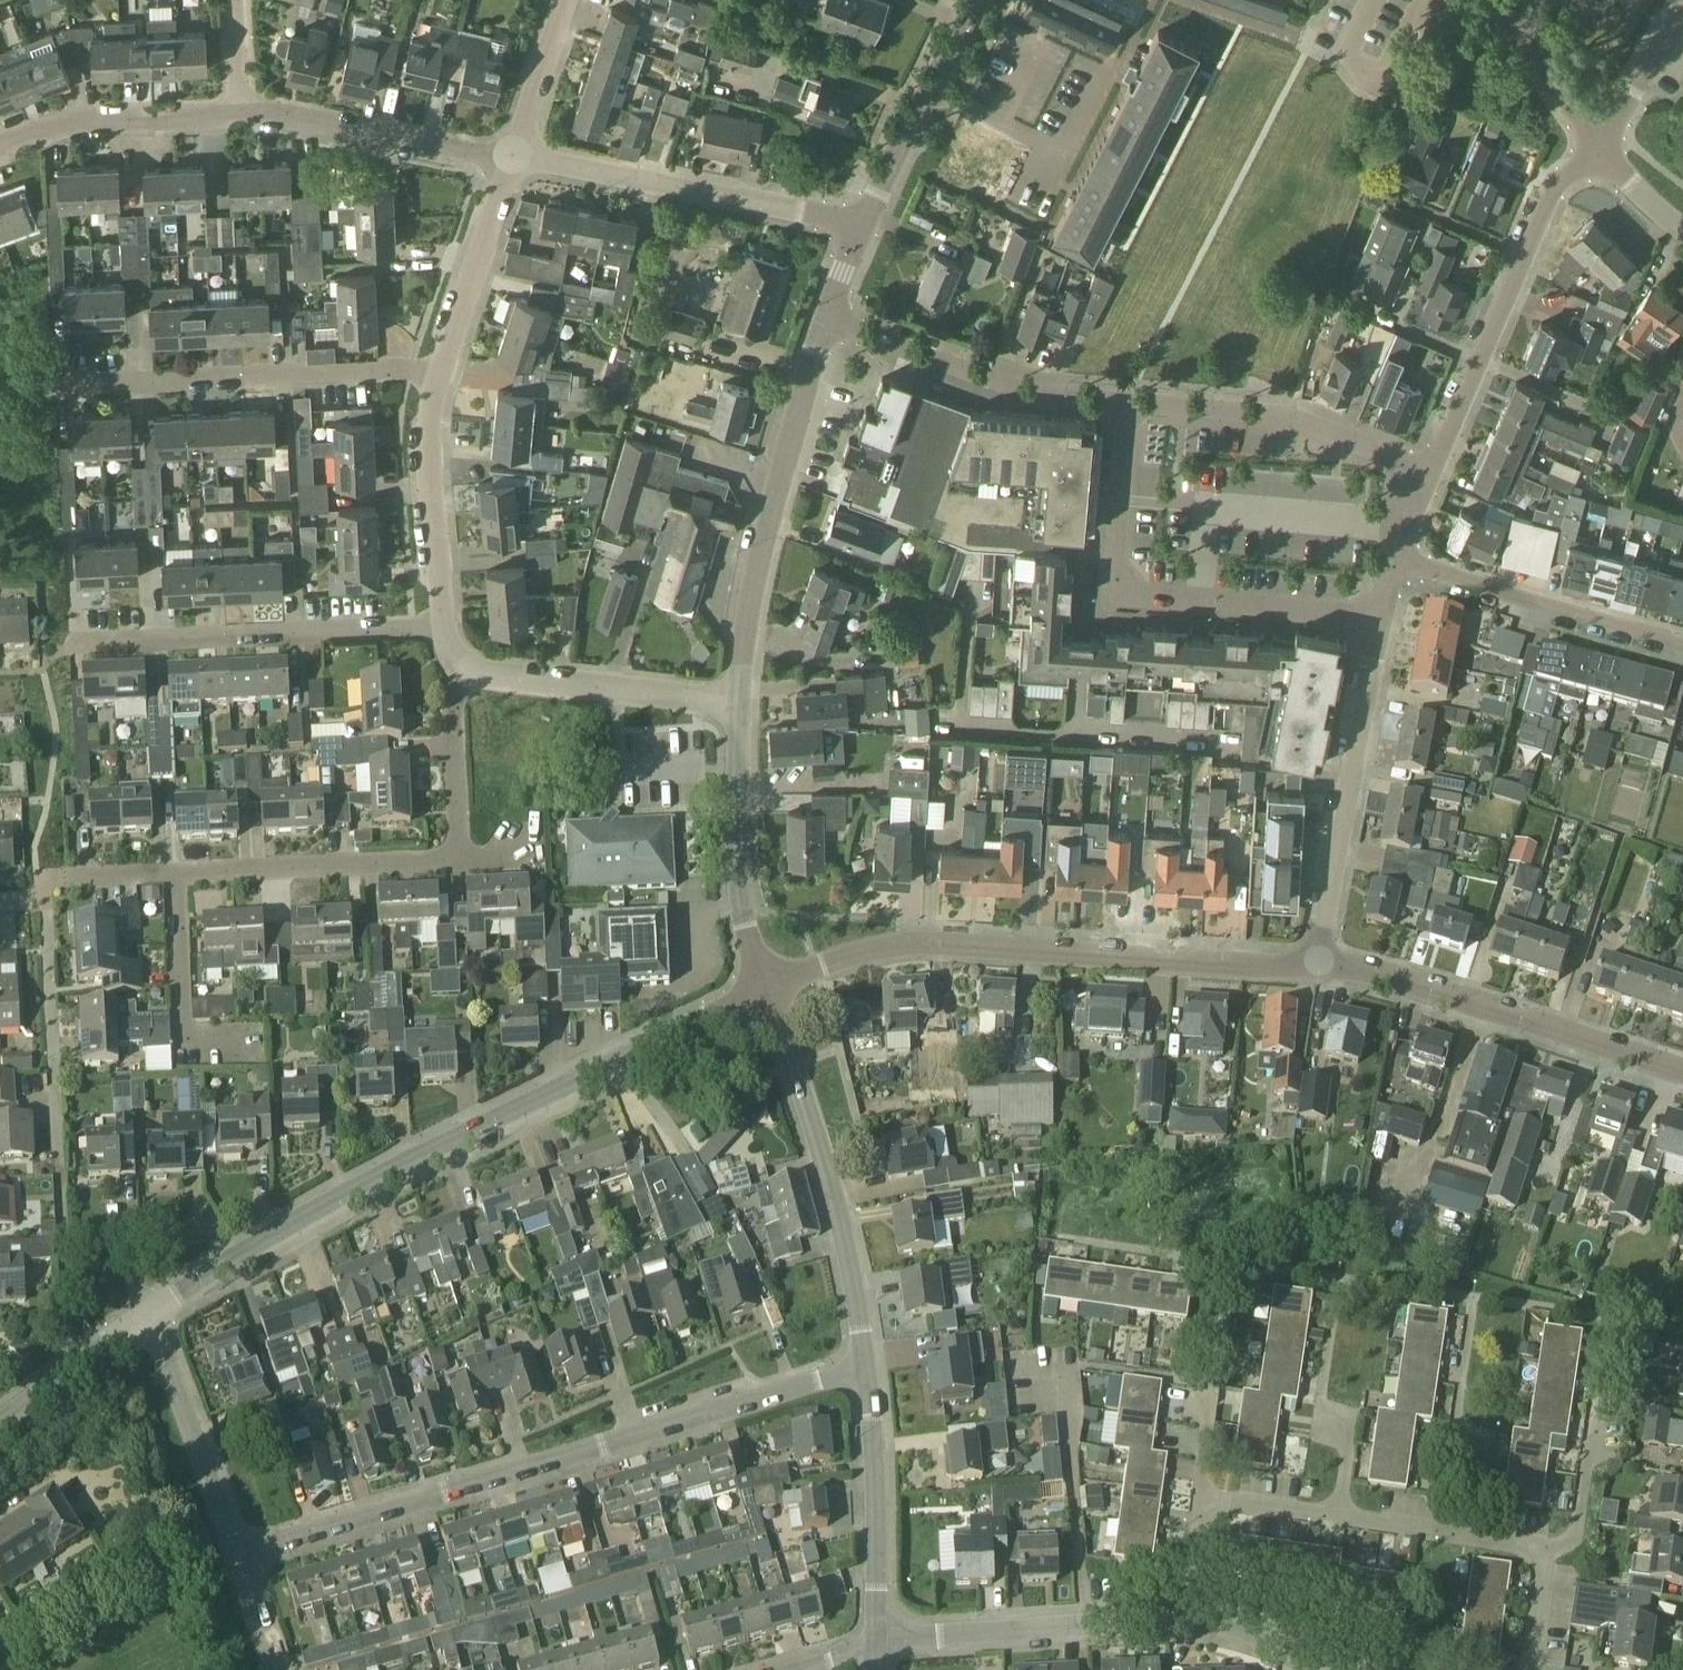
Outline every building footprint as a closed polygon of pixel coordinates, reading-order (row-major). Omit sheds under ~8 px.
[(59,0),(31,0),(34,9),(59,0)] [(327,8),(340,11),(343,0),(329,0),(327,8)] [(667,9),(709,23),(715,4),(703,0),(699,0),(697,5),(683,0),(670,0),(667,9)] [(873,41),(889,0),(827,0),(820,21),(873,41)] [(1083,0),(1030,0),(1026,8),(1068,29),(1083,0)] [(1095,0),(1083,0),(1068,29),(1109,50),(1127,17),(1095,0)] [(1253,0),(1239,0),(1237,7),(1241,8),(1245,10),(1249,11),(1253,0)] [(1253,13),(1258,14),(1262,16),(1266,2),(1261,0),(1253,0),(1249,11),(1251,12),(1253,13)] [(1266,2),(1262,16),(1266,17),(1270,18),(1274,20),(1279,6),(1266,2)] [(663,24),(667,10),(649,4),(645,18),(663,24)] [(629,45),(639,14),(613,6),(603,36),(629,45)] [(1289,10),(1279,6),(1274,20),(1278,21),(1282,23),(1284,23),(1288,11),(1289,10)] [(179,70),(177,33),(176,17),(148,19),(149,34),(151,71),(151,75),(166,75),(166,70),(179,70)] [(151,71),(149,34),(133,35),(133,20),(120,21),(121,36),(122,73),(151,71)] [(453,57),(461,27),(433,20),(429,40),(412,36),(403,75),(434,82),(440,54),(453,57)] [(122,73),(121,36),(120,21),(104,22),(104,37),(94,37),(93,26),(72,27),(78,58),(93,59),(94,74),(122,73)] [(399,36),(381,32),(382,28),(356,22),(341,88),(371,95),(379,62),(392,65),(399,36)] [(276,45),(278,50),(281,54),(286,56),(286,58),(291,60),(287,75),(315,81),(327,29),(311,25),(308,36),(292,32),(291,36),(286,35),(281,36),(278,40),(276,45)] [(78,58),(72,27),(53,34),(53,32),(26,42),(30,55),(44,89),(71,79),(65,64),(78,58)] [(461,27),(453,57),(466,60),(460,88),(495,96),(504,57),(487,53),(491,34),(461,27)] [(1093,252),(1112,216),(1168,107),(1177,109),(1189,86),(1181,81),(1198,50),(1159,30),(1141,66),(1130,62),(1123,76),(1132,82),(1055,233),(1093,252)] [(206,31),(177,33),(179,70),(207,68),(206,31)] [(717,34),(710,60),(753,72),(760,47),(717,34)] [(629,45),(603,36),(593,65),(620,73),(629,45)] [(677,44),(672,57),(702,69),(705,58),(706,55),(677,44)] [(44,89),(30,55),(4,65),(18,99),(44,89)] [(4,65),(0,66),(0,106),(18,99),(4,65)] [(620,73),(593,65),(589,78),(583,78),(580,88),(584,92),(584,94),(610,102),(615,86),(624,89),(629,78),(619,75),(620,73)] [(775,92),(812,106),(808,116),(822,122),(826,112),(845,119),(855,91),(839,85),(841,81),(825,75),(823,78),(808,72),(803,84),(781,76),(775,92)] [(649,84),(643,100),(655,104),(660,87),(649,84)] [(662,107),(677,112),(683,114),(689,96),(666,89),(660,107),(662,107)] [(652,116),(610,102),(584,94),(574,122),(600,131),(606,115),(629,123),(624,138),(643,144),(652,116)] [(712,105),(727,108),(730,97),(715,94),(712,105)] [(662,107),(653,134),(668,139),(677,112),(662,107)] [(702,150),(709,151),(708,154),(722,157),(722,154),(744,158),(747,145),(758,147),(763,121),(710,110),(702,150)] [(1414,144),(1425,148),(1419,162),(1406,157),(1398,176),(1410,181),(1410,182),(1414,184),(1414,190),(1421,192),(1426,189),(1438,194),(1452,159),(1434,151),(1445,124),(1426,116),(1414,144)] [(1482,138),(1464,179),(1478,185),(1468,207),(1496,219),(1511,184),(1488,174),(1500,146),(1482,138)] [(290,161),(260,163),(262,198),(292,197),(290,161)] [(262,198),(260,163),(231,164),(232,200),(262,198)] [(88,167),(90,203),(120,201),(118,165),(88,167)] [(176,203),(177,218),(206,216),(206,215),(207,215),(204,166),(174,167),(176,203)] [(88,167),(59,168),(59,180),(51,180),(52,204),(47,204),(49,246),(64,245),(62,204),(90,203),(88,167)] [(162,218),(177,218),(176,203),(174,167),(145,168),(147,204),(161,204),(162,218)] [(339,219),(357,218),(394,216),(393,187),(356,189),(357,205),(339,205),(339,219)] [(0,195),(0,225),(4,237),(34,226),(21,188),(0,195)] [(522,196),(518,210),(536,215),(540,200),(522,196)] [(566,259),(577,207),(563,204),(562,200),(551,198),(549,201),(547,201),(542,228),(543,228),(541,234),(558,237),(560,241),(556,257),(532,252),(528,274),(562,281),(563,281),(567,259),(566,259)] [(577,207),(566,259),(567,259),(570,247),(585,249),(599,252),(607,212),(577,207)] [(135,242),(149,241),(148,212),(134,213),(135,242)] [(639,218),(607,212),(599,252),(630,258),(632,245),(634,245),(639,218)] [(121,242),(135,242),(134,213),(119,213),(121,242)] [(220,214),(221,243),(236,242),(234,213),(220,214)] [(221,243),(220,214),(207,215),(206,215),(206,216),(207,244),(221,243)] [(1566,285),(1573,277),(1593,258),(1614,279),(1635,258),(1607,230),(1608,229),(1593,214),(1573,233),(1575,235),(1569,241),(1570,242),(1562,250),(1566,254),(1558,262),(1561,265),(1539,284),(1553,298),(1566,285)] [(394,216),(357,218),(359,248),(396,246),(394,216)] [(308,250),(322,249),(321,220),(306,221),(308,250)] [(308,250),(306,221),(292,221),(293,250),(308,250)] [(1014,228),(1000,267),(1025,276),(1039,239),(1029,234),(1014,228)] [(1380,253),(1365,286),(1393,298),(1408,263),(1393,257),(1397,248),(1371,237),(1367,247),(1380,253)] [(149,241),(135,242),(137,270),(151,269),(150,254),(149,241)] [(124,283),(94,285),(96,320),(126,319),(125,298),(138,298),(137,270),(135,242),(121,242),(122,271),(123,271),(124,283)] [(64,245),(49,246),(51,274),(65,274),(64,245)] [(1435,245),(1419,284),(1433,289),(1423,312),(1451,323),(1466,289),(1444,279),(1455,253),(1435,245)] [(919,290),(945,301),(959,269),(984,280),(993,258),(966,247),(960,261),(936,250),(919,290)] [(279,248),(264,249),(266,278),(280,277),(279,248)] [(294,265),(323,263),(322,249),(308,250),(293,250),(294,265)] [(720,320),(768,335),(791,265),(742,249),(720,320)] [(207,252),(208,267),(222,267),(221,251),(207,252)] [(207,252),(193,253),(194,268),(208,267),(207,252)] [(294,265),(294,267),(287,267),(289,279),(324,277),(323,263),(294,265)] [(621,266),(613,299),(632,304),(639,270),(621,266)] [(338,276),(339,306),(376,304),(375,274),(338,276)] [(1623,313),(1625,314),(1633,292),(1604,280),(1596,301),(1590,299),(1584,315),(1585,316),(1608,326),(1616,329),(1617,330),(1623,313)] [(592,287),(563,281),(562,281),(560,290),(587,295),(590,296),(592,287)] [(212,337),(210,301),(194,302),(193,284),(180,285),(181,302),(183,338),(212,337)] [(1062,308),(1066,296),(1036,284),(1018,333),(1046,343),(1051,331),(1055,320),(1059,307),(1061,307),(1062,308)] [(96,320),(94,285),(65,286),(67,322),(96,320)] [(153,339),(183,338),(181,302),(180,285),(150,286),(153,339)] [(241,335),(239,300),(238,286),(209,288),(210,301),(212,337),(241,335)] [(1069,288),(1066,296),(1062,308),(1061,307),(1059,307),(1055,320),(1051,331),(1072,338),(1076,328),(1088,295),(1069,288)] [(1619,337),(1646,355),(1655,343),(1664,349),(1682,320),(1682,312),(1666,300),(1667,298),(1652,288),(1619,337)] [(590,296),(587,295),(560,290),(557,310),(586,315),(586,317),(594,319),(596,306),(588,305),(590,296)] [(524,328),(557,339),(560,330),(547,326),(552,308),(517,297),(517,298),(511,298),(507,311),(512,314),(509,323),(524,328)] [(239,300),(241,335),(270,334),(268,298),(267,298),(239,300)] [(376,304),(339,306),(290,308),(292,337),(306,336),(305,325),(340,323),(341,335),(378,333),(376,304)] [(1341,306),(1326,340),(1341,347),(1349,328),(1358,332),(1365,317),(1341,306)] [(666,334),(699,344),(706,318),(674,308),(666,334)] [(1542,321),(1526,357),(1554,369),(1561,353),(1571,357),(1574,350),(1592,358),(1606,326),(1585,316),(1584,315),(1575,312),(1568,327),(1571,328),(1569,332),(1542,321)] [(557,339),(524,328),(509,323),(499,352),(535,364),(540,345),(554,350),(557,339)] [(1411,338),(1397,332),(1393,342),(1407,347),(1411,338)] [(318,361),(317,345),(307,346),(308,361),(318,361)] [(641,351),(637,350),(636,353),(623,348),(620,357),(637,364),(641,351)] [(1389,349),(1371,392),(1380,396),(1381,393),(1387,396),(1380,414),(1408,425),(1423,390),(1399,380),(1405,367),(1401,365),(1404,356),(1389,349)] [(1337,353),(1322,389),(1350,401),(1359,378),(1362,379),(1367,366),(1337,353)] [(630,365),(612,360),(606,381),(624,386),(630,365)] [(572,382),(572,372),(573,369),(543,366),(542,379),(572,382)] [(572,382),(586,383),(586,373),(572,372),(572,382)] [(881,400),(879,406),(921,421),(931,393),(912,385),(914,380),(891,372),(889,377),(884,375),(876,398),(881,400)] [(1631,413),(1653,422),(1669,388),(1646,378),(1631,413)] [(572,382),(542,379),(541,394),(580,397),(582,383),(571,383),(572,382)] [(1506,405),(1534,417),(1591,441),(1598,425),(1582,418),(1580,423),(1539,405),(1545,392),(1517,380),(1506,405)] [(759,391),(724,382),(717,408),(689,400),(686,412),(714,420),(713,423),(725,426),(723,434),(746,440),(759,391)] [(533,422),(536,393),(499,390),(497,418),(533,422)] [(899,481),(887,514),(898,519),(918,526),(929,530),(929,529),(970,544),(971,542),(1066,551),(1067,529),(1087,531),(1094,447),(1063,444),(1058,501),(1033,499),(1035,471),(953,463),(966,427),(973,408),(942,397),(931,393),(921,421),(909,453),(899,481)] [(371,405),(369,405),(353,406),(354,406),(354,421),(372,420),(371,406),(371,405)] [(1496,429),(1523,441),(1532,445),(1537,432),(1586,452),(1591,441),(1534,417),(1506,405),(1496,429)] [(865,431),(863,436),(909,453),(921,421),(879,406),(877,410),(868,407),(860,429),(865,431)] [(973,408),(966,427),(1003,430),(1005,411),(973,408)] [(246,446),(276,445),(274,409),(244,411),(246,446)] [(246,446),(244,411),(215,412),(217,448),(246,446)] [(966,427),(953,463),(1035,471),(1033,499),(1058,501),(1063,444),(1065,416),(1005,411),(1003,430),(966,427)] [(101,413),(103,449),(132,447),(130,412),(101,413)] [(217,448),(215,412),(186,414),(188,449),(217,448)] [(101,413),(71,415),(73,450),(103,449),(101,413)] [(188,449),(186,414),(157,415),(159,451),(188,449)] [(1065,416),(1063,444),(1094,447),(1097,419),(1065,416)] [(1644,426),(1619,416),(1607,448),(1631,458),(1644,426)] [(533,422),(497,418),(494,448),(530,452),(533,422)] [(374,450),(372,420),(335,422),(336,438),(312,440),(311,424),(296,425),(297,440),(298,453),(337,452),(374,450)] [(1485,454),(1513,466),(1512,467),(1539,478),(1567,490),(1571,480),(1525,460),(1532,445),(1523,441),(1496,429),(1485,454)] [(848,462),(853,463),(899,481),(909,453),(863,436),(861,440),(851,437),(843,460),(848,462)] [(628,437),(620,464),(673,480),(678,465),(682,453),(628,437)] [(374,450),(337,452),(338,481),(375,479),(374,450)] [(563,468),(565,454),(535,451),(533,465),(563,468)] [(1485,454),(1474,480),(1501,492),(1510,496),(1517,481),(1535,489),(1539,478),(1512,467),(1513,466),(1485,454)] [(1582,461),(1579,467),(1593,472),(1595,466),(1582,461)] [(840,498),(887,514),(899,481),(853,463),(840,498)] [(148,493),(162,493),(161,464),(147,465),(148,493)] [(673,480),(620,464),(613,485),(666,503),(673,480)] [(134,494),(148,493),(147,465),(132,465),(134,492),(134,494)] [(663,542),(691,551),(692,548),(713,554),(721,529),(735,533),(743,503),(725,498),(731,481),(678,465),(673,480),(666,503),(659,526),(655,540),(663,542)] [(290,467),(275,467),(277,496),(291,496),(290,467)] [(482,500),(483,510),(519,506),(531,505),(535,473),(537,474),(537,471),(492,467),(493,470),(495,470),(494,481),(481,483),(481,487),(476,487),(478,500),(482,500)] [(76,497),(76,495),(75,468),(61,469),(62,498),(76,497)] [(329,495),(328,481),(299,482),(300,496),(329,495)] [(219,483),(220,499),(235,498),(234,482),(219,483)] [(219,483),(205,484),(205,500),(220,499),(219,483)] [(659,526),(666,503),(613,485),(603,517),(634,526),(636,519),(659,526)] [(1561,526),(1559,525),(1552,552),(1566,556),(1561,574),(1589,581),(1603,532),(1601,531),(1597,549),(1574,543),(1587,495),(1570,491),(1564,512),(1561,526)] [(134,494),(135,523),(149,522),(148,493),(134,494)] [(148,493),(149,522),(164,522),(163,505),(162,493),(148,493)] [(329,495),(300,496),(301,511),(329,509),(329,495)] [(76,497),(62,498),(63,527),(78,526),(76,497)] [(1610,502),(1606,516),(1628,522),(1634,501),(1623,498),(1620,505),(1610,502)] [(1537,504),(1533,516),(1559,525),(1561,526),(1564,512),(1537,504)] [(378,536),(378,534),(382,531),(381,522),(377,519),(376,506),(340,508),(340,523),(327,523),(328,538),(341,537),(378,536)] [(519,506),(483,510),(486,541),(522,536),(519,506)] [(220,508),(221,523),(235,523),(235,507),(220,508)] [(220,508),(206,508),(207,524),(221,523),(220,508)] [(918,526),(898,519),(894,529),(837,508),(827,536),(894,561),(904,535),(914,538),(918,526)] [(1533,516),(1533,519),(1513,513),(1511,524),(1506,521),(1485,511),(1482,518),(1462,509),(1448,541),(1470,550),(1470,549),(1492,555),(1492,554),(1502,556),(1501,558),(1548,570),(1548,569),(1547,569),(1552,552),(1559,525),(1533,516)] [(1658,529),(1662,516),(1645,511),(1642,525),(1658,529)] [(1658,529),(1670,532),(1673,519),(1662,516),(1658,529)] [(164,522),(149,522),(151,549),(165,548),(164,522)] [(600,523),(591,552),(619,560),(628,532),(600,523)] [(1603,532),(1589,581),(1615,588),(1629,535),(1627,535),(1622,555),(1608,551),(1612,534),(1603,532)] [(528,550),(558,547),(567,547),(566,534),(526,537),(528,550)] [(1629,535),(1615,588),(1641,595),(1650,562),(1633,558),(1639,537),(1629,535)] [(378,536),(341,537),(342,553),(336,553),(337,566),(331,566),(332,589),(378,587),(376,565),(379,565),(379,552),(383,549),(382,540),(378,537),(378,536)] [(265,557),(251,557),(253,593),(254,593),(257,597),(266,597),(269,592),(283,591),(282,571),(295,571),(294,537),(267,538),(265,557)] [(316,539),(302,539),(303,568),(318,568),(316,539)] [(936,591),(952,596),(960,574),(970,544),(954,539),(936,591)] [(107,542),(109,578),(139,576),(137,541),(107,542)] [(109,578),(107,542),(78,544),(80,579),(109,578)] [(691,551),(663,542),(648,590),(698,605),(713,554),(692,548),(691,551)] [(224,594),(223,559),(222,544),(193,545),(193,553),(194,560),(195,596),(224,594)] [(997,546),(970,544),(960,574),(995,576),(997,546)] [(558,547),(528,550),(529,566),(559,563),(558,547)] [(1062,609),(1070,609),(1073,567),(1065,567),(1066,551),(1038,549),(1038,548),(1036,548),(1036,549),(1015,547),(1010,621),(1023,622),(1019,678),(1069,681),(1070,665),(1082,666),(1089,666),(1088,687),(1089,687),(1087,711),(1105,712),(1106,688),(1111,689),(1110,718),(1124,719),(1126,681),(1169,684),(1166,722),(1208,725),(1210,695),(1233,696),(1232,705),(1232,716),(1231,726),(1244,727),(1242,755),(1259,756),(1260,742),(1269,699),(1270,699),(1271,678),(1273,641),(1259,640),(1259,632),(1217,629),(1216,637),(1187,635),(1187,627),(1145,624),(1144,632),(1108,630),(1108,638),(1094,637),(1085,636),(1071,635),(1060,635),(1062,609)] [(195,596),(194,560),(193,553),(189,553),(189,549),(163,551),(166,597),(195,596)] [(1650,562),(1641,595),(1667,601),(1679,557),(1670,554),(1667,567),(1650,562)] [(253,593),(251,557),(223,559),(224,594),(253,593)] [(1667,601),(1682,606),(1682,558),(1679,557),(1667,601)] [(488,570),(491,598),(527,595),(524,566),(488,570)] [(803,600),(823,607),(817,623),(811,621),(804,641),(828,649),(845,603),(859,608),(866,588),(840,579),(841,575),(815,566),(803,600)] [(597,623),(622,631),(640,574),(615,567),(597,623)] [(580,592),(565,593),(562,625),(576,626),(580,592)] [(527,595),(491,598),(494,628),(530,624),(527,595)] [(30,647),(28,605),(0,606),(0,648),(30,647)] [(1421,636),(1458,643),(1463,615),(1426,609),(1421,636)] [(978,620),(977,631),(988,632),(990,621),(978,620)] [(1347,639),(1338,637),(1297,629),(1295,637),(1295,638),(1295,642),(1273,641),(1271,678),(1286,679),(1271,752),(1322,763),(1347,639)] [(1498,632),(1490,655),(1518,664),(1525,641),(1498,632)] [(1416,664),(1453,670),(1458,643),(1421,636),(1416,664)] [(897,664),(919,663),(918,643),(896,645),(897,664)] [(1551,722),(1558,698),(1560,688),(1569,657),(1542,650),(1531,691),(1547,696),(1542,715),(1528,711),(1519,744),(1544,750),(1551,722)] [(1569,657),(1560,688),(1558,698),(1582,705),(1585,695),(1586,695),(1595,664),(1569,657)] [(1416,664),(1411,691),(1447,698),(1453,670),(1416,664)] [(1595,664),(1586,695),(1612,702),(1621,671),(1595,664)] [(287,667),(257,669),(259,704),(288,703),(287,667)] [(259,704),(257,669),(228,670),(230,706),(259,704)] [(114,671),(115,707),(116,707),(117,721),(146,719),(146,723),(145,723),(146,752),(160,751),(159,722),(158,703),(145,704),(143,670),(114,671)] [(230,706),(228,670),(199,671),(201,707),(230,706)] [(115,707),(114,671),(84,673),(86,708),(115,707)] [(201,707),(199,671),(170,673),(172,721),(172,722),(173,722),(201,720),(200,707),(201,707)] [(888,706),(885,671),(866,673),(869,707),(888,706)] [(1638,709),(1647,678),(1621,671),(1612,702),(1638,709)] [(1636,720),(1662,727),(1663,721),(1676,725),(1682,697),(1682,693),(1672,690),(1673,685),(1647,678),(1638,709),(1636,720)] [(363,711),(400,709),(399,680),(362,682),(363,711)] [(971,680),(969,710),(997,712),(999,682),(971,680)] [(1502,697),(1513,699),(1516,685),(1505,683),(1502,697)] [(324,713),(323,684),(309,685),(310,714),(324,713)] [(799,692),(802,725),(802,726),(841,722),(841,723),(846,723),(846,720),(849,720),(847,688),(799,692)] [(905,730),(929,729),(928,702),(904,703),(905,730)] [(1504,706),(1482,702),(1480,716),(1502,720),(1504,706)] [(400,709),(363,711),(364,724),(346,728),(350,740),(332,741),(333,756),(362,754),(361,741),(365,741),(402,739),(401,726),(405,723),(405,713),(400,710),(400,709)] [(1437,709),(1434,721),(1436,721),(1435,722),(1466,728),(1468,715),(1437,709)] [(1436,721),(1434,721),(1406,716),(1401,743),(1430,749),(1435,722),(1436,721)] [(288,718),(290,747),(304,746),(303,717),(288,718)] [(172,722),(172,721),(159,722),(160,751),(174,750),(173,722),(172,722)] [(846,723),(841,723),(841,722),(802,726),(802,725),(772,727),(774,761),(816,758),(816,760),(815,760),(816,776),(836,775),(835,758),(825,759),(825,757),(826,757),(823,725),(823,724),(838,723),(838,728),(847,727),(846,723)] [(1562,725),(1551,722),(1544,750),(1543,750),(1541,757),(1552,760),(1562,725)] [(75,755),(89,755),(88,726),(73,726),(75,755)] [(1582,766),(1594,769),(1603,736),(1591,733),(1582,766)] [(232,735),(232,751),(247,750),(246,734),(232,735)] [(232,735),(218,736),(219,752),(232,751),(232,735)] [(1603,736),(1594,769),(1605,772),(1614,739),(1603,736)] [(1649,762),(1654,745),(1631,738),(1626,756),(1649,762)] [(1446,752),(1460,755),(1462,741),(1448,739),(1446,752)] [(950,764),(975,763),(975,740),(950,741),(950,764)] [(292,799),(294,834),(323,833),(322,803),(335,801),(335,799),(334,770),(333,756),(332,741),(318,742),(318,745),(312,745),(312,749),(312,754),(312,756),(318,756),(319,771),(321,787),(292,789),(292,799)] [(1430,749),(1401,743),(1396,770),(1425,775),(1430,749)] [(1112,769),(1129,770),(1149,772),(1150,761),(1151,749),(1114,747),(1113,752),(1112,768),(1112,769)] [(194,748),(174,749),(174,750),(175,762),(195,761),(194,748)] [(1008,749),(1007,767),(1046,769),(1047,752),(1008,749)] [(1090,749),(1089,765),(1111,766),(1111,751),(1090,749)] [(174,750),(160,751),(162,780),(176,779),(175,762),(174,750)] [(162,780),(160,751),(146,752),(148,781),(162,780)] [(1051,769),(1082,770),(1082,753),(1052,752),(1051,769)] [(333,756),(334,770),(362,769),(362,754),(333,756)] [(75,755),(76,784),(91,784),(89,755),(75,755)] [(1675,755),(1669,777),(1682,781),(1682,757),(1675,755)] [(294,834),(292,799),(292,789),(291,784),(264,785),(262,758),(247,759),(248,787),(249,787),(250,802),(262,801),(264,836),(294,834)] [(248,787),(247,759),(233,759),(235,788),(248,787)] [(892,792),(911,793),(928,793),(930,765),(894,764),(892,792)] [(372,797),(409,795),(408,765),(371,767),(372,797)] [(1240,787),(1254,788),(1256,767),(1241,766),(1240,787)] [(1302,770),(1287,769),(1285,788),(1301,790),(1302,770)] [(1461,794),(1461,793),(1463,782),(1433,777),(1431,788),(1461,794)] [(1490,796),(1526,807),(1528,800),(1530,792),(1494,782),(1490,796)] [(1462,795),(1473,797),(1476,785),(1465,783),(1462,795)] [(120,787),(122,834),(152,833),(150,797),(149,797),(149,786),(120,787)] [(93,836),(122,834),(120,787),(119,787),(120,798),(91,800),(93,836)] [(1461,794),(1431,788),(1429,801),(1459,806),(1461,794)] [(1192,864),(1179,863),(1177,897),(1204,899),(1208,847),(1211,790),(1195,789),(1192,864)] [(1268,791),(1267,807),(1256,806),(1257,790),(1255,790),(1248,910),(1283,912),(1283,903),(1298,904),(1301,854),(1280,852),(1281,842),(1302,843),(1305,793),(1268,791)] [(928,816),(928,793),(911,793),(912,819),(927,819),(928,816)] [(815,811),(789,811),(790,864),(824,864),(823,823),(848,823),(848,794),(815,794),(815,811)] [(1386,820),(1415,826),(1445,832),(1447,822),(1417,816),(1420,799),(1391,794),(1386,820)] [(409,795),(372,797),(335,799),(335,801),(337,827),(351,826),(350,808),(373,812),(374,826),(411,824),(409,795)] [(1462,796),(1461,805),(1471,807),(1472,798),(1462,796)] [(65,801),(66,821),(75,821),(74,800),(65,801)] [(206,803),(208,839),(210,839),(211,843),(222,842),(223,838),(238,837),(236,801),(206,803)] [(1220,839),(1239,839),(1240,803),(1221,802),(1220,839)] [(208,839),(206,803),(176,804),(178,840),(208,839)] [(939,882),(967,884),(969,850),(974,850),(976,808),(965,807),(963,849),(941,848),(939,882)] [(969,850),(967,884),(999,886),(1001,851),(984,850),(986,808),(976,808),(974,850),(969,850)] [(567,825),(570,893),(676,887),(672,820),(620,823),(624,819),(614,811),(604,823),(567,825)] [(21,812),(11,812),(11,825),(21,824),(21,812)] [(1004,815),(1001,851),(999,886),(1022,887),(1024,862),(1041,863),(1044,818),(1004,815)] [(1080,891),(1082,856),(1082,831),(1083,820),(1048,818),(1045,863),(1057,864),(1056,889),(1080,891)] [(1386,820),(1381,848),(1411,853),(1413,840),(1443,845),(1445,832),(1415,826),(1386,820)] [(876,852),(874,879),(894,880),(896,885),(904,886),(908,881),(912,881),(913,854),(911,854),(912,825),(881,824),(879,852),(876,852)] [(15,869),(13,828),(0,829),(0,870),(15,869)] [(1094,831),(1082,831),(1082,856),(1080,891),(1103,892),(1105,857),(1107,858),(1108,843),(1093,842),(1094,831)] [(1103,892),(1128,894),(1130,859),(1129,859),(1131,832),(1119,831),(1118,858),(1107,858),(1105,857),(1103,892)] [(369,832),(351,833),(352,846),(370,845),(369,832)] [(1154,896),(1175,897),(1177,897),(1179,863),(1181,835),(1145,833),(1142,870),(1156,871),(1154,896)] [(1508,862),(1527,869),(1535,846),(1516,839),(1508,862)] [(1208,847),(1204,899),(1227,900),(1229,866),(1223,865),(1224,848),(1208,847)] [(1413,865),(1438,870),(1440,870),(1443,858),(1415,853),(1413,865)] [(1426,910),(1438,870),(1413,865),(1413,866),(1408,865),(1405,883),(1421,885),(1418,894),(1399,889),(1398,893),(1374,888),(1366,921),(1393,928),(1398,908),(1424,915),(1425,910),(1426,910)] [(1440,870),(1438,870),(1426,910),(1439,913),(1431,939),(1464,950),(1472,926),(1456,922),(1461,902),(1448,900),(1454,875),(1440,872),(1440,870)] [(1531,891),(1538,877),(1526,871),(1519,886),(1531,891)] [(501,927),(517,926),(518,949),(522,949),(523,969),(547,968),(544,912),(529,913),(527,885),(499,887),(501,927)] [(501,927),(499,887),(469,888),(470,916),(456,917),(459,973),(468,972),(467,951),(485,950),(484,927),(501,927)] [(159,889),(141,890),(142,904),(160,903),(159,889)] [(410,892),(411,926),(412,941),(423,940),(424,925),(439,925),(438,890),(410,892)] [(411,926),(410,892),(381,893),(382,927),(396,927),(397,956),(412,955),(411,926)] [(1500,924),(1489,958),(1511,965),(1522,932),(1527,916),(1533,898),(1533,897),(1522,894),(1522,895),(1520,902),(1517,912),(1511,910),(1506,926),(1501,925),(1500,924)] [(608,906),(624,905),(623,895),(607,896),(608,906)] [(1533,898),(1527,916),(1536,919),(1541,902),(1542,902),(1542,900),(1535,898),(1533,897),(1533,898)] [(77,922),(79,951),(118,948),(117,931),(139,930),(138,907),(109,908),(110,920),(77,922)] [(1563,928),(1569,910),(1557,907),(1552,924),(1563,928)] [(322,914),(324,964),(352,963),(350,913),(322,914)] [(322,914),(293,916),(295,965),(324,964),(322,914)] [(620,1009),(619,987),(671,984),(667,916),(596,920),(598,964),(581,965),(581,971),(562,972),(564,1012),(620,1009)] [(235,918),(237,971),(265,969),(265,970),(281,969),(280,950),(265,950),(263,917),(235,918)] [(459,973),(456,917),(455,917),(456,930),(438,930),(440,974),(459,973)] [(237,971),(235,918),(205,920),(207,954),(204,954),(206,973),(225,972),(225,971),(237,971)] [(1634,950),(1640,934),(1631,931),(1625,947),(1634,950)] [(1522,932),(1511,965),(1536,973),(1547,940),(1531,935),(1522,932)] [(1649,937),(1640,934),(1634,950),(1643,953),(1649,937)] [(1547,940),(1536,973),(1559,981),(1570,947),(1547,940)] [(118,948),(79,951),(80,981),(105,979),(106,991),(113,991),(142,990),(141,967),(119,968),(118,948)] [(1644,1009),(1669,1017),(1680,983),(1678,983),(1682,968),(1682,948),(1676,964),(1667,979),(1655,975),(1644,1009)] [(383,976),(382,949),(367,949),(368,976),(383,976)] [(1592,992),(1618,1000),(1629,967),(1603,958),(1592,992)] [(1641,970),(1629,967),(1618,1000),(1644,1009),(1655,975),(1641,970)] [(459,973),(440,974),(430,974),(431,997),(461,996),(460,973),(459,973)] [(386,1012),(403,1011),(401,975),(385,976),(386,1012)] [(383,976),(368,976),(369,987),(369,991),(369,999),(370,1012),(386,1012),(385,976),(383,976)] [(502,1017),(503,1054),(539,1052),(537,1004),(549,1003),(548,976),(524,978),(526,1015),(502,1017)] [(20,1031),(18,980),(0,981),(0,1032),(20,1031)] [(1669,1017),(1682,1021),(1682,984),(1680,983),(1669,1017)] [(933,986),(884,989),(887,1028),(885,1028),(886,1037),(918,1035),(917,1016),(935,1015),(933,986)] [(370,1015),(370,1012),(369,999),(369,991),(369,987),(354,987),(355,1015),(370,1015)] [(979,1019),(998,1020),(997,1038),(1012,1039),(1013,1021),(1015,1021),(1017,989),(981,987),(979,1019)] [(238,992),(238,1007),(254,1007),(253,991),(238,992)] [(283,1018),(282,991),(267,992),(268,1018),(283,1018)] [(283,1018),(297,1017),(296,991),(282,991),(283,1018)] [(1126,996),(1088,994),(1087,1014),(1077,1013),(1076,1032),(1087,1033),(1086,1037),(1124,1039),(1125,1035),(1143,1036),(1146,1005),(1126,1003),(1126,996)] [(1184,1045),(1188,1045),(1188,1053),(1224,1055),(1225,1032),(1226,1032),(1228,1002),(1187,1000),(1184,1045)] [(1267,1005),(1264,1056),(1293,1058),(1297,1007),(1281,1006),(1281,1002),(1274,1001),(1272,1005),(1267,1005)] [(83,1035),(117,1033),(118,1034),(170,1031),(170,1016),(141,1017),(141,1020),(117,1021),(116,1005),(81,1007),(82,1008),(77,1012),(77,1021),(82,1024),(83,1035)] [(238,1006),(211,1007),(212,1021),(239,1020),(238,1006)] [(386,1012),(388,1046),(405,1045),(404,1020),(404,1011),(403,1011),(386,1012)] [(1326,1057),(1359,1064),(1363,1045),(1364,1045),(1369,1019),(1366,1019),(1366,1016),(1365,1014),(1355,1012),(1353,1014),(1352,1016),(1335,1012),(1329,1038),(1330,1038),(1326,1057)] [(408,1068),(421,1068),(422,1083),(458,1081),(457,1054),(471,1053),(470,1024),(437,1026),(438,1050),(423,1051),(422,1049),(407,1049),(408,1068)] [(83,1035),(84,1065),(119,1064),(118,1047),(144,1045),(144,1052),(171,1050),(170,1031),(118,1034),(117,1033),(83,1035)] [(918,1077),(929,1076),(929,1070),(956,1068),(955,1042),(955,1041),(954,1035),(927,1036),(927,1043),(915,1043),(916,1077),(918,1077)] [(1410,1065),(1406,1080),(1422,1085),(1421,1087),(1437,1092),(1442,1074),(1444,1075),(1453,1045),(1419,1035),(1410,1065)] [(366,1052),(358,1059),(361,1106),(393,1104),(392,1066),(391,1066),(390,1051),(374,1051),(374,1052),(366,1052)] [(1493,1178),(1494,1178),(1516,1107),(1504,1103),(1516,1065),(1507,1062),(1508,1060),(1489,1054),(1488,1056),(1480,1053),(1464,1102),(1465,1102),(1460,1120),(1445,1163),(1437,1161),(1424,1204),(1479,1221),(1486,1200),(1493,1178)] [(1275,1096),(1300,1098),(1302,1066),(1277,1065),(1275,1096)] [(1516,1065),(1504,1103),(1516,1107),(1494,1178),(1493,1178),(1486,1200),(1514,1209),(1522,1184),(1527,1172),(1528,1172),(1542,1128),(1541,1127),(1549,1102),(1566,1107),(1573,1084),(1541,1073),(1541,1074),(1517,1066),(1518,1065),(1516,1065)] [(1164,1067),(1141,1066),(1139,1110),(1162,1111),(1164,1067)] [(284,1089),(286,1130),(320,1128),(318,1094),(338,1093),(337,1070),(308,1071),(308,1088),(284,1089)] [(15,1105),(14,1073),(0,1074),(0,1106),(15,1105)] [(1306,1074),(1300,1117),(1326,1121),(1332,1078),(1306,1074)] [(112,1103),(132,1102),(131,1076),(111,1077),(112,1103)] [(909,1085),(913,1109),(961,1101),(957,1077),(909,1085)] [(999,1080),(1000,1118),(1000,1128),(1055,1126),(1053,1078),(999,1080)] [(999,1080),(968,1082),(969,1120),(1000,1118),(999,1080)] [(1624,1097),(1621,1099),(1602,1093),(1590,1132),(1622,1143),(1635,1104),(1633,1103),(1631,1099),(1624,1097)] [(217,1133),(218,1158),(242,1157),(242,1152),(256,1151),(256,1145),(271,1145),(269,1099),(240,1100),(241,1116),(221,1117),(221,1133),(217,1133)] [(1392,1110),(1385,1135),(1418,1145),(1426,1120),(1392,1110)] [(1170,1111),(1168,1136),(1226,1139),(1228,1115),(1170,1111)] [(1658,1179),(1664,1158),(1682,1164),(1682,1119),(1670,1115),(1661,1144),(1651,1141),(1641,1173),(1658,1179)] [(148,1162),(149,1180),(167,1179),(166,1176),(184,1176),(183,1156),(203,1155),(202,1117),(166,1119),(167,1141),(149,1141),(150,1162),(148,1162)] [(33,1159),(31,1119),(0,1120),(0,1161),(33,1159)] [(88,1138),(90,1180),(136,1178),(133,1120),(103,1122),(103,1137),(88,1138)] [(927,1133),(884,1141),(890,1180),(934,1173),(927,1133)] [(727,1144),(717,1135),(708,1143),(718,1153),(727,1144)] [(1541,1142),(1539,1152),(1548,1155),(1551,1145),(1541,1142)] [(643,1178),(642,1174),(635,1155),(623,1160),(618,1143),(588,1154),(600,1188),(629,1177),(636,1196),(633,1196),(642,1221),(658,1215),(644,1177),(643,1178)] [(600,1188),(588,1154),(586,1154),(583,1152),(579,1151),(576,1152),(573,1155),(573,1159),(559,1164),(565,1182),(553,1187),(570,1236),(585,1230),(576,1204),(574,1205),(571,1198),(600,1188)] [(671,1164),(642,1174),(643,1178),(644,1177),(658,1215),(667,1243),(706,1226),(671,1164)] [(998,1164),(983,1167),(985,1182),(1001,1179),(998,1164)] [(1616,1206),(1625,1180),(1627,1172),(1601,1164),(1590,1197),(1616,1206)] [(978,1167),(958,1171),(948,1173),(950,1188),(981,1182),(978,1167)] [(722,1195),(723,1198),(745,1192),(753,1190),(747,1169),(713,1178),(723,1194),(722,1195)] [(704,1170),(688,1179),(702,1202),(717,1194),(704,1170)] [(813,1206),(805,1176),(770,1185),(770,1186),(759,1189),(765,1210),(776,1207),(778,1215),(813,1206)] [(506,1187),(515,1213),(516,1213),(521,1225),(550,1215),(558,1240),(570,1236),(553,1187),(542,1191),(537,1177),(523,1181),(520,1179),(516,1178),(512,1179),(509,1182),(509,1187),(506,1187)] [(6,1193),(5,1179),(0,1180),(0,1227),(15,1226),(13,1192),(6,1193)] [(1625,1180),(1616,1206),(1612,1218),(1641,1228),(1654,1190),(1625,1180)] [(1026,1199),(1024,1185),(1014,1187),(1015,1200),(1026,1199)] [(515,1213),(506,1187),(477,1198),(483,1214),(471,1219),(482,1248),(496,1243),(494,1238),(506,1234),(501,1219),(515,1213)] [(894,1218),(899,1255),(934,1250),(931,1225),(965,1221),(961,1194),(928,1198),(930,1213),(894,1218)] [(813,1206),(778,1215),(781,1226),(767,1230),(777,1265),(802,1258),(799,1242),(821,1236),(813,1206)] [(1542,1213),(1527,1209),(1521,1228),(1536,1232),(1542,1213)] [(451,1285),(462,1281),(452,1253),(467,1247),(457,1220),(432,1229),(451,1285)] [(41,1224),(42,1242),(56,1241),(55,1223),(41,1224)] [(451,1285),(432,1229),(419,1233),(416,1229),(407,1232),(407,1237),(405,1238),(415,1266),(431,1260),(441,1289),(451,1285)] [(745,1235),(727,1242),(735,1263),(753,1257),(745,1235)] [(25,1302),(23,1263),(54,1261),(53,1242),(2,1245),(3,1258),(0,1258),(0,1304),(25,1302)] [(622,1249),(627,1263),(635,1259),(637,1259),(630,1246),(622,1249)] [(489,1274),(480,1249),(467,1253),(476,1278),(489,1274)] [(638,1260),(644,1284),(672,1274),(664,1249),(638,1260)] [(379,1325),(390,1321),(384,1304),(385,1303),(383,1297),(396,1293),(398,1299),(411,1294),(405,1276),(401,1265),(389,1269),(385,1259),(384,1260),(380,1255),(371,1258),(371,1264),(359,1268),(379,1325)] [(938,1277),(903,1282),(908,1319),(943,1314),(940,1291),(973,1287),(969,1260),(937,1264),(938,1277)] [(1081,1304),(1086,1267),(1050,1262),(1045,1299),(1081,1304)] [(1116,1310),(1121,1272),(1086,1267),(1081,1304),(1116,1310)] [(381,1332),(379,1325),(359,1268),(333,1277),(343,1306),(357,1301),(367,1329),(369,1328),(371,1335),(381,1332)] [(580,1269),(555,1282),(560,1302),(588,1293),(584,1279),(580,1269)] [(405,1276),(411,1294),(414,1301),(427,1296),(418,1271),(405,1276)] [(746,1271),(717,1280),(728,1317),(757,1308),(746,1271)] [(1151,1315),(1157,1277),(1121,1272),(1116,1310),(1151,1315)] [(584,1279),(588,1293),(592,1306),(607,1301),(599,1274),(584,1279)] [(1192,1282),(1157,1277),(1151,1315),(1187,1320),(1192,1282)] [(662,1296),(666,1310),(674,1334),(677,1333),(680,1337),(690,1333),(691,1328),(703,1325),(691,1287),(662,1296)] [(653,1314),(646,1288),(622,1295),(625,1307),(608,1313),(619,1350),(648,1341),(641,1318),(653,1314)] [(1270,1325),(1308,1331),(1314,1294),(1275,1289),(1270,1325)] [(287,1309),(297,1337),(306,1364),(319,1360),(309,1332),(323,1327),(313,1299),(287,1309)] [(0,1309),(0,1323),(9,1322),(10,1314),(3,1308),(0,1309)] [(297,1337),(287,1309),(261,1318),(271,1345),(267,1346),(279,1378),(297,1371),(300,1381),(310,1377),(305,1365),(306,1364),(297,1337)] [(1404,1345),(1443,1350),(1448,1314),(1409,1309),(1404,1345)] [(467,1333),(480,1328),(476,1318),(463,1323),(467,1333)] [(1265,1360),(1303,1366),(1308,1331),(1270,1325),(1265,1360)] [(1539,1364),(1578,1369),(1583,1333),(1545,1327),(1539,1364)] [(1309,1331),(1308,1341),(1322,1343),(1324,1333),(1309,1331)] [(547,1345),(555,1371),(566,1368),(572,1390),(601,1381),(590,1343),(580,1346),(577,1336),(547,1345)] [(984,1367),(980,1337),(943,1341),(946,1363),(928,1366),(933,1400),(941,1399),(942,1406),(973,1402),(969,1369),(984,1367)] [(205,1350),(214,1376),(232,1370),(238,1388),(230,1391),(237,1411),(271,1399),(257,1360),(248,1363),(240,1338),(205,1350)] [(1399,1380),(1438,1385),(1443,1350),(1404,1345),(1399,1380)] [(346,1354),(356,1382),(362,1380),(373,1375),(363,1348),(346,1354)] [(498,1387),(511,1383),(518,1406),(546,1397),(535,1360),(518,1366),(513,1348),(488,1355),(498,1387)] [(1639,1354),(1626,1352),(1624,1370),(1636,1371),(1639,1354)] [(346,1354),(334,1359),(331,1360),(341,1388),(356,1382),(346,1354)] [(498,1387),(488,1355),(466,1362),(471,1380),(453,1386),(464,1423),(492,1414),(485,1391),(498,1387)] [(1265,1360),(1260,1395),(1260,1396),(1283,1399),(1282,1400),(1298,1402),(1303,1366),(1265,1360)] [(1534,1399),(1573,1404),(1578,1369),(1539,1364),(1534,1399)] [(387,1407),(405,1402),(406,1401),(397,1370),(378,1376),(383,1392),(387,1407)] [(1120,1414),(1157,1419),(1162,1384),(1125,1379),(1120,1414)] [(1399,1380),(1395,1414),(1394,1415),(1417,1419),(1433,1422),(1438,1385),(1399,1380)] [(1009,1422),(1005,1386),(986,1387),(991,1424),(1009,1422)] [(1277,1434),(1282,1400),(1283,1399),(1260,1396),(1260,1395),(1244,1392),(1239,1429),(1277,1434)] [(324,1397),(324,1398),(328,1410),(343,1405),(339,1393),(324,1397)] [(414,1421),(405,1424),(416,1461),(421,1460),(424,1463),(432,1460),(432,1456),(445,1452),(440,1435),(452,1431),(442,1398),(414,1406),(418,1420),(414,1421)] [(1534,1399),(1529,1433),(1529,1434),(1552,1438),(1568,1441),(1569,1431),(1573,1404),(1534,1399)] [(1285,1400),(1283,1411),(1295,1413),(1296,1402),(1285,1400)] [(265,1408),(269,1421),(281,1417),(276,1404),(265,1408)] [(1083,1421),(1096,1423),(1098,1412),(1085,1410),(1083,1421)] [(1412,1454),(1417,1419),(1394,1415),(1395,1414),(1379,1412),(1374,1448),(1412,1454)] [(1644,1445),(1666,1448),(1666,1446),(1682,1448),(1682,1425),(1669,1423),(1670,1416),(1649,1413),(1644,1445)] [(364,1437),(351,1441),(362,1478),(365,1477),(368,1481),(378,1478),(379,1473),(391,1469),(383,1443),(396,1439),(388,1414),(360,1422),(364,1437)] [(1130,1451),(1168,1457),(1170,1443),(1154,1441),(1157,1419),(1120,1414),(1114,1450),(1130,1452),(1130,1451)] [(1041,1419),(1044,1447),(1059,1445),(1057,1417),(1041,1419)] [(286,1418),(271,1422),(280,1451),(295,1447),(286,1418)] [(827,1425),(795,1429),(794,1428),(772,1434),(777,1453),(797,1448),(799,1466),(832,1462),(827,1425)] [(943,1468),(944,1477),(949,1479),(949,1480),(948,1480),(948,1482),(983,1477),(980,1456),(1009,1452),(1006,1425),(982,1428),(984,1442),(944,1447),(944,1448),(947,1448),(948,1458),(946,1458),(947,1466),(943,1468)] [(1239,1429),(1234,1465),(1272,1470),(1272,1469),(1280,1470),(1281,1464),(1273,1463),(1277,1434),(1239,1429)] [(1509,1449),(1510,1431),(1497,1430),(1496,1448),(1509,1449)] [(1529,1434),(1529,1433),(1514,1431),(1509,1467),(1547,1473),(1552,1438),(1529,1434)] [(297,1458),(308,1494),(336,1486),(331,1469),(344,1465),(335,1436),(319,1441),(322,1450),(297,1458)] [(1374,1448),(1369,1484),(1407,1490),(1412,1454),(1374,1448)] [(701,1458),(711,1489),(714,1500),(740,1493),(736,1480),(727,1450),(701,1458)] [(1125,1486),(1163,1492),(1168,1457),(1130,1451),(1130,1452),(1125,1486)] [(711,1489),(701,1458),(676,1465),(685,1497),(711,1489)] [(685,1497),(676,1465),(650,1473),(660,1505),(685,1497)] [(1547,1473),(1509,1467),(1504,1504),(1542,1509),(1547,1473)] [(750,1478),(754,1491),(781,1488),(792,1487),(791,1472),(750,1478)] [(660,1505),(650,1473),(624,1481),(634,1512),(637,1523),(663,1515),(660,1505)] [(634,1512),(624,1481),(598,1489),(608,1520),(621,1516),(624,1527),(636,1523),(633,1512),(634,1512)] [(1040,1484),(1014,1487),(1015,1505),(1041,1503),(1040,1484)] [(1120,1522),(1158,1527),(1163,1492),(1125,1486),(1120,1522)] [(1651,1519),(1633,1516),(1631,1529),(1667,1534),(1669,1523),(1682,1525),(1682,1491),(1656,1487),(1651,1519)] [(781,1488),(754,1491),(759,1509),(784,1506),(785,1514),(801,1512),(803,1530),(829,1527),(825,1494),(799,1498),(782,1499),(781,1488)] [(1005,1488),(995,1489),(996,1519),(1006,1519),(1005,1488)] [(3,1589),(84,1538),(55,1493),(0,1528),(0,1585),(3,1589)] [(572,1497),(547,1504),(561,1550),(586,1543),(572,1497)] [(767,1534),(757,1503),(745,1507),(752,1531),(726,1538),(728,1546),(767,1534)] [(561,1550),(547,1504),(521,1512),(531,1544),(545,1539),(549,1553),(560,1550),(560,1551),(561,1550)] [(531,1544),(521,1512),(495,1520),(505,1551),(531,1544)] [(1006,1519),(996,1519),(973,1520),(974,1532),(956,1533),(958,1585),(992,1584),(991,1557),(1007,1556),(1007,1536),(1006,1519)] [(505,1551),(495,1520),(470,1527),(479,1559),(505,1551)] [(1120,1522),(1115,1558),(1153,1563),(1158,1527),(1120,1522)] [(479,1559),(470,1527),(443,1535),(456,1580),(482,1572),(479,1559)] [(677,1561),(672,1547),(666,1527),(658,1530),(661,1539),(644,1544),(647,1554),(651,1568),(677,1561)] [(1008,1564),(1022,1564),(1022,1582),(1057,1581),(1056,1534),(1007,1536),(1007,1556),(1008,1564)] [(1628,1594),(1652,1597),(1662,1598),(1664,1583),(1682,1585),(1682,1552),(1669,1550),(1671,1536),(1656,1534),(1652,1562),(1633,1559),(1631,1578),(1628,1594)] [(702,1553),(713,1550),(709,1537),(698,1540),(702,1553)] [(1333,1538),(1331,1548),(1341,1549),(1343,1540),(1333,1538)] [(702,1553),(698,1540),(672,1547),(677,1561),(702,1553)] [(774,1559),(772,1553),(768,1540),(754,1544),(757,1555),(760,1564),(761,1563),(774,1559)] [(456,1624),(442,1577),(429,1581),(427,1574),(417,1543),(392,1551),(401,1583),(415,1578),(420,1593),(431,1590),(439,1615),(441,1614),(445,1627),(456,1624)] [(1301,1586),(1306,1548),(1271,1543),(1265,1581),(1301,1586)] [(802,1547),(800,1548),(805,1567),(819,1564),(813,1544),(802,1547)] [(731,1566),(750,1561),(749,1558),(746,1547),(727,1553),(731,1566)] [(1339,1569),(1340,1569),(1343,1554),(1306,1548),(1301,1586),(1335,1591),(1336,1591),(1339,1569)] [(619,1549),(604,1554),(611,1580),(651,1568),(647,1554),(622,1562),(619,1549)] [(405,1596),(401,1583),(392,1551),(381,1554),(380,1550),(366,1554),(367,1558),(366,1559),(376,1590),(391,1586),(395,1599),(405,1596)] [(611,1580),(604,1554),(588,1558),(592,1570),(569,1577),(573,1591),(582,1588),(611,1580)] [(701,1560),(705,1573),(724,1568),(720,1555),(701,1560)] [(376,1590),(366,1559),(341,1566),(350,1598),(352,1598),(376,1590)] [(1468,1597),(1506,1603),(1511,1566),(1473,1561),(1468,1597)] [(657,1573),(660,1585),(678,1580),(697,1575),(694,1562),(657,1573)] [(341,1566),(315,1574),(324,1606),(326,1605),(341,1601),(344,1612),(355,1608),(352,1598),(350,1598),(341,1566)] [(573,1591),(569,1577),(568,1577),(566,1570),(541,1577),(547,1598),(573,1591)] [(330,1619),(326,1605),(324,1606),(315,1574),(288,1582),(298,1614),(314,1609),(319,1622),(330,1619)] [(454,1574),(442,1577),(456,1624),(466,1621),(462,1608),(464,1607),(454,1574)] [(652,1603),(654,1603),(655,1602),(647,1575),(616,1585),(620,1597),(638,1592),(639,1596),(642,1606),(652,1603)] [(521,1606),(517,1592),(513,1579),(502,1583),(509,1609),(521,1606)] [(613,1600),(609,1587),(590,1592),(594,1605),(613,1600)] [(796,1629),(787,1594),(773,1598),(770,1587),(759,1590),(762,1601),(761,1601),(771,1636),(796,1629)] [(787,1594),(796,1629),(824,1621),(814,1587),(787,1594)] [(1606,1590),(1606,1591),(1577,1587),(1571,1628),(1600,1632),(1601,1625),(1619,1628),(1614,1665),(1648,1669),(1654,1626),(1648,1625),(1652,1597),(1628,1594),(1606,1590)] [(521,1606),(531,1602),(528,1589),(517,1592),(521,1606)] [(494,1613),(509,1609),(504,1594),(491,1598),(491,1599),(490,1600),(494,1613)] [(589,1618),(586,1607),(583,1594),(564,1600),(570,1623),(589,1618)] [(1463,1633),(1501,1638),(1506,1603),(1468,1597),(1463,1633)] [(464,1607),(468,1620),(494,1613),(490,1600),(464,1607)] [(771,1636),(761,1601),(735,1609),(745,1643),(771,1636)] [(557,1602),(538,1608),(541,1620),(560,1615),(557,1602)] [(710,1616),(719,1650),(745,1643),(735,1609),(710,1616)] [(515,1628),(533,1622),(529,1610),(493,1621),(491,1621),(491,1622),(499,1647),(499,1648),(500,1647),(519,1642),(515,1628)] [(710,1616),(682,1623),(692,1658),(719,1650),(710,1616)] [(391,1643),(417,1636),(415,1629),(399,1633),(398,1627),(387,1630),(391,1643)] [(455,1646),(472,1642),(468,1628),(452,1633),(455,1646)] [(391,1643),(387,1630),(362,1637),(366,1651),(391,1643)] [(660,1667),(651,1632),(623,1640),(631,1669),(649,1669),(660,1667)] [(455,1646),(452,1633),(450,1633),(426,1640),(430,1654),(455,1646)] [(1458,1668),(1472,1669),(1497,1669),(1501,1638),(1463,1633),(1458,1668)] [(430,1654),(426,1640),(401,1647),(404,1661),(430,1654)] [(623,1640),(597,1647),(603,1669),(631,1669),(623,1640)] [(337,1644),(336,1645),(340,1658),(349,1656),(345,1642),(337,1644)] [(340,1658),(336,1645),(302,1655),(307,1668),(340,1658)] [(404,1661),(401,1647),(374,1655),(378,1668),(404,1661)] [(597,1647),(571,1654),(576,1669),(603,1669),(597,1647)] [(571,1654),(546,1661),(548,1669),(576,1669),(571,1654)] [(374,1655),(351,1662),(338,1666),(339,1669),(372,1669),(378,1668),(374,1655)] [(546,1661),(518,1669),(548,1669),(546,1661)]
